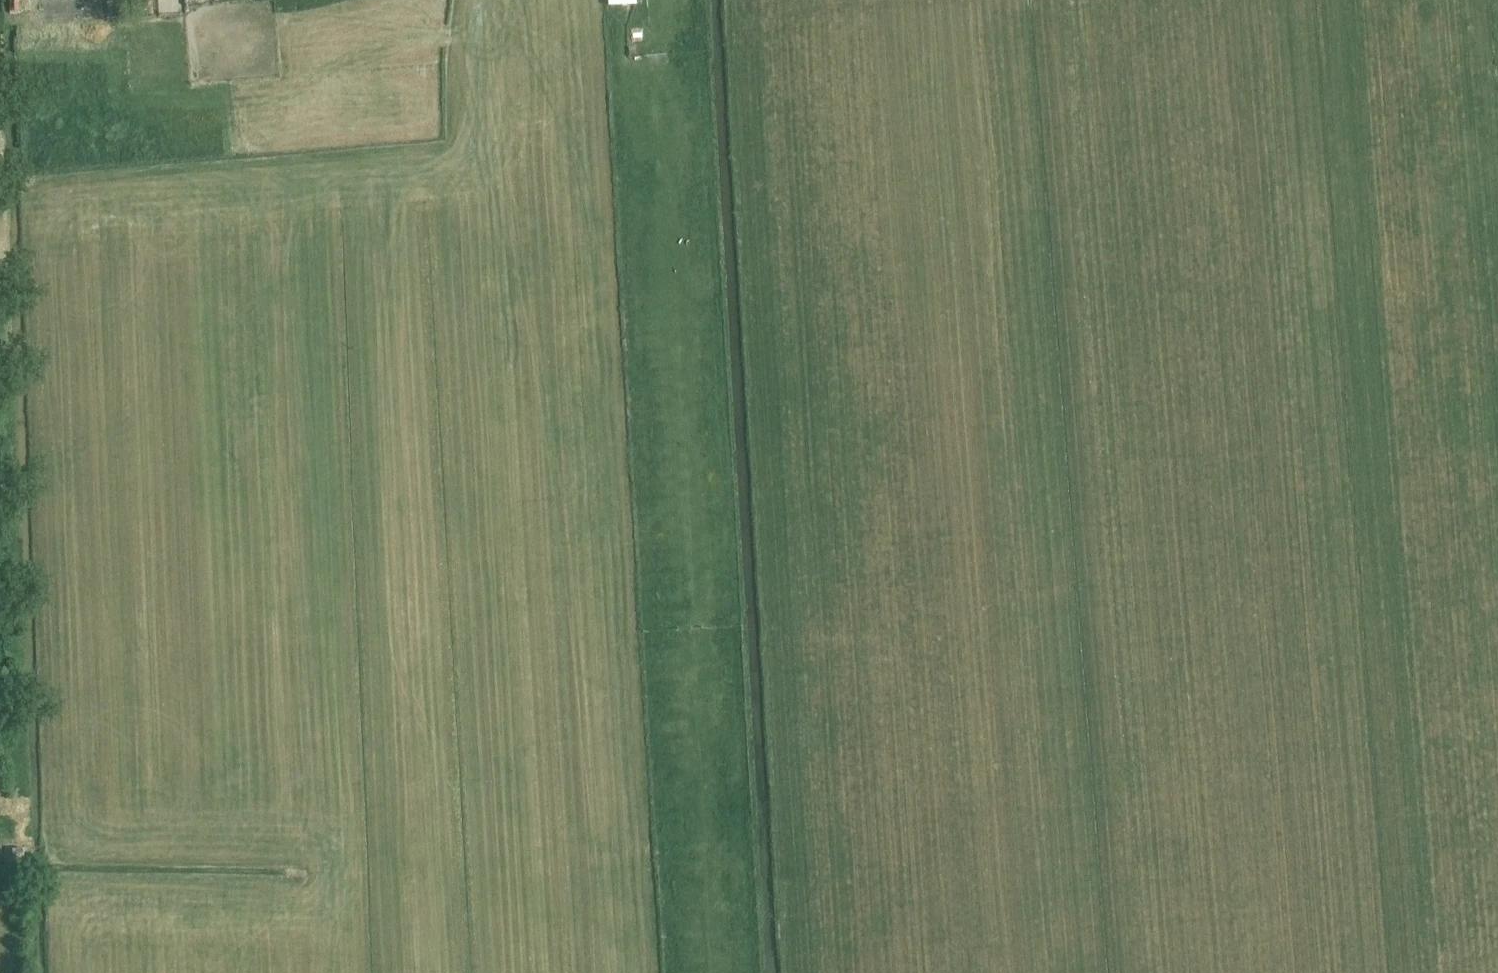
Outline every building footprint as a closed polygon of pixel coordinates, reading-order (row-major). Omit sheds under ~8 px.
[(10,13),(20,13),(20,0),(10,0),(10,13)]
